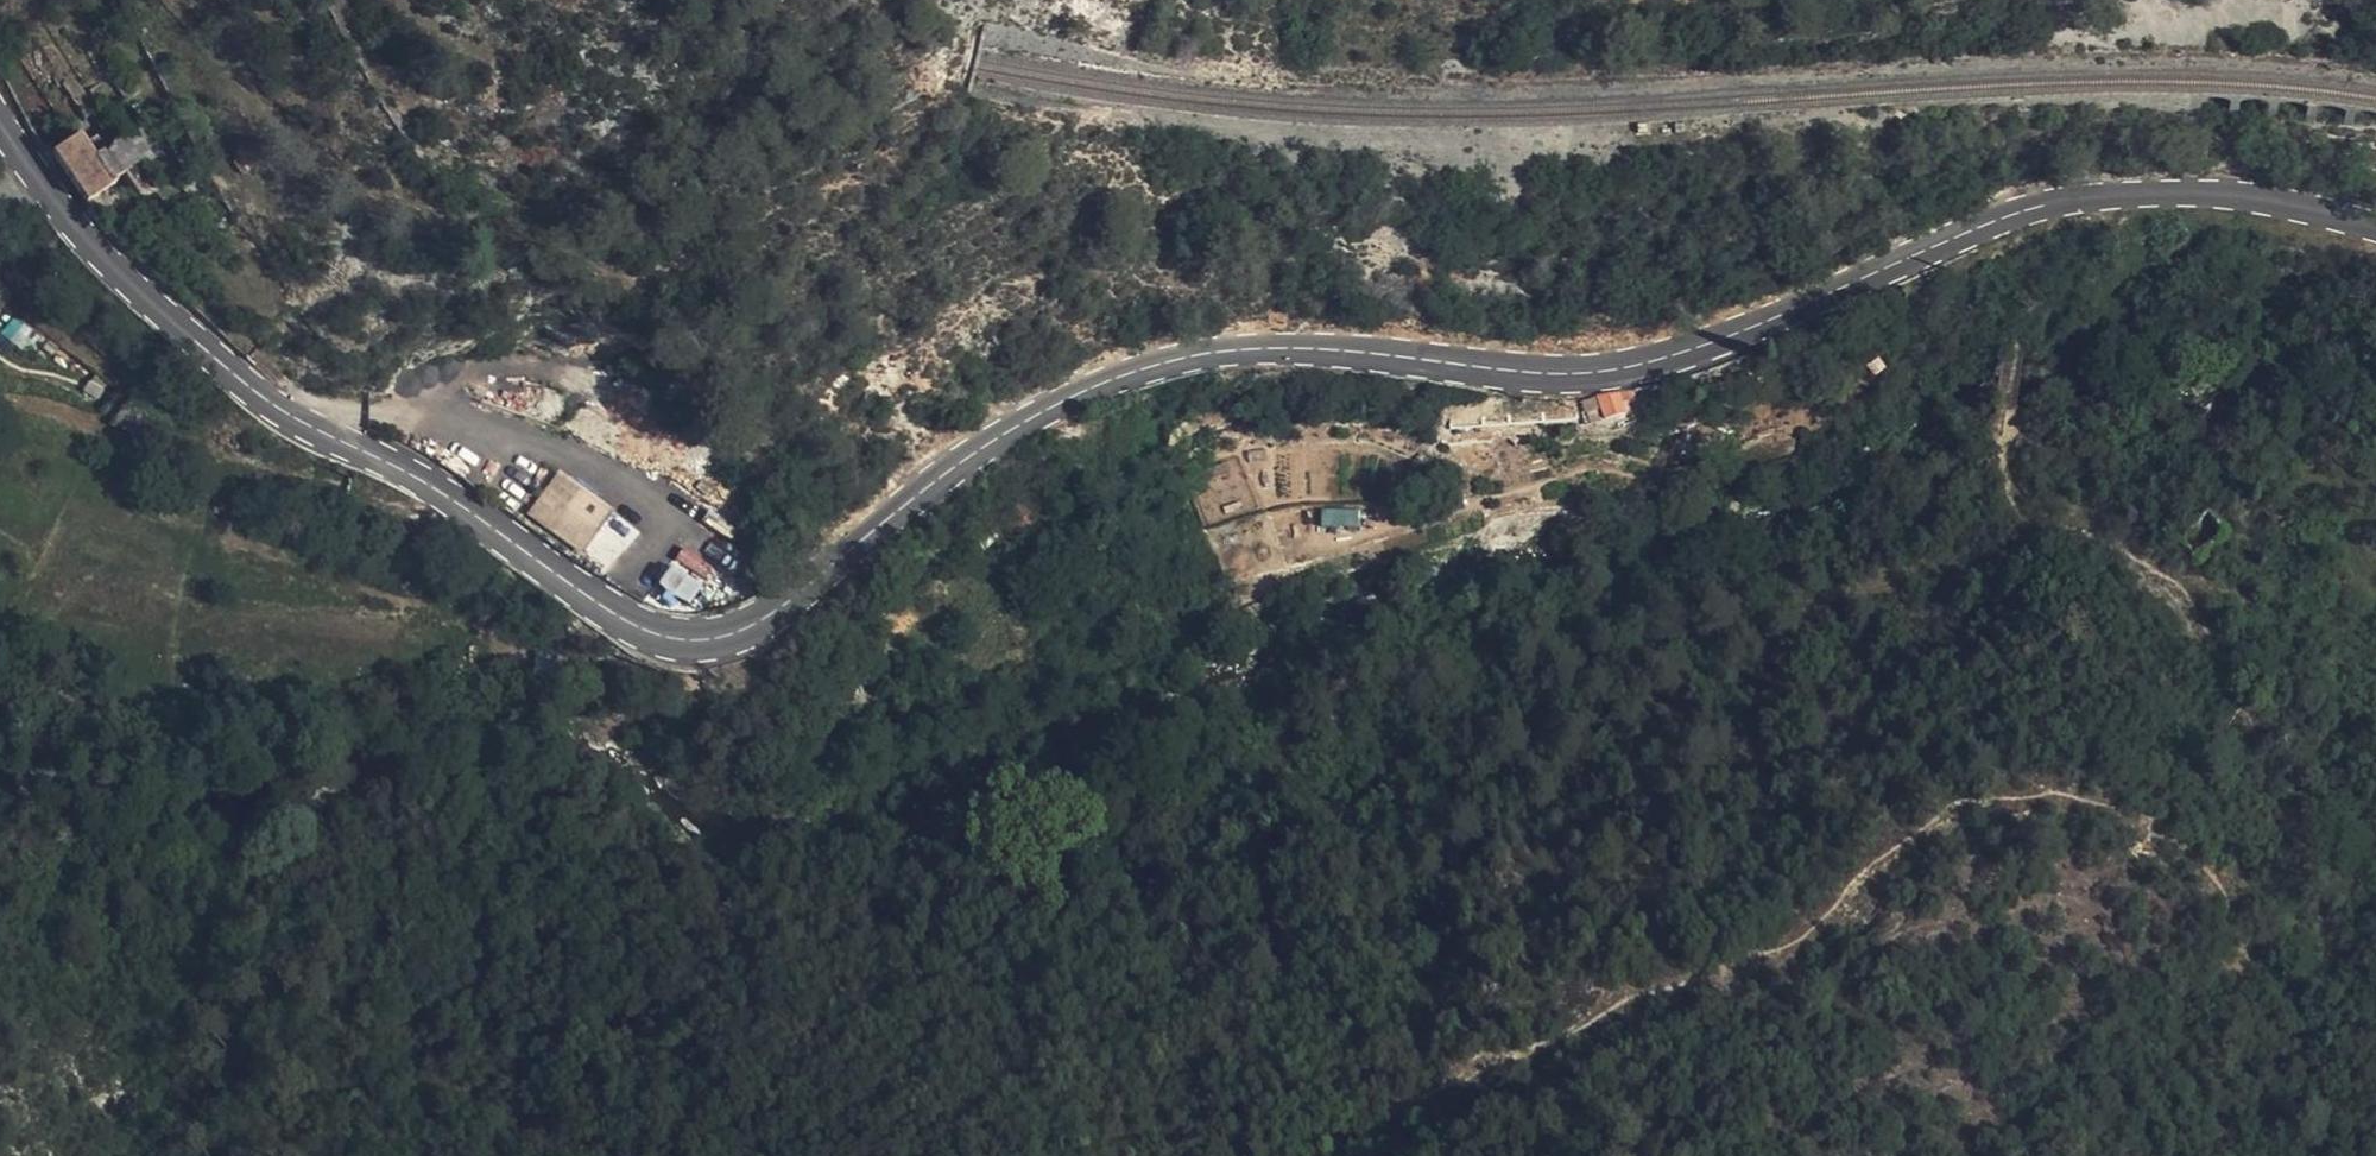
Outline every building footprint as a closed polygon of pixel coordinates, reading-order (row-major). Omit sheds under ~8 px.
[(83,188),(112,227),(132,253),(165,228),(159,223),(175,210),(148,172),(136,181),(130,172),(120,179),(112,168),(83,188)] [(132,253),(112,227),(106,231),(127,257),(132,253)] [(33,327),(10,315),(0,334),(0,335),(23,347),(33,327)] [(1626,389),(1597,393),(1600,415),(1629,412),(1626,389)] [(138,419),(123,409),(118,418),(131,428),(138,419)] [(1358,504),(1320,507),(1322,527),(1360,524),(1358,504)] [(608,571),(618,556),(577,527),(566,543),(608,571)] [(675,562),(659,579),(686,603),(701,585),(675,562)]
